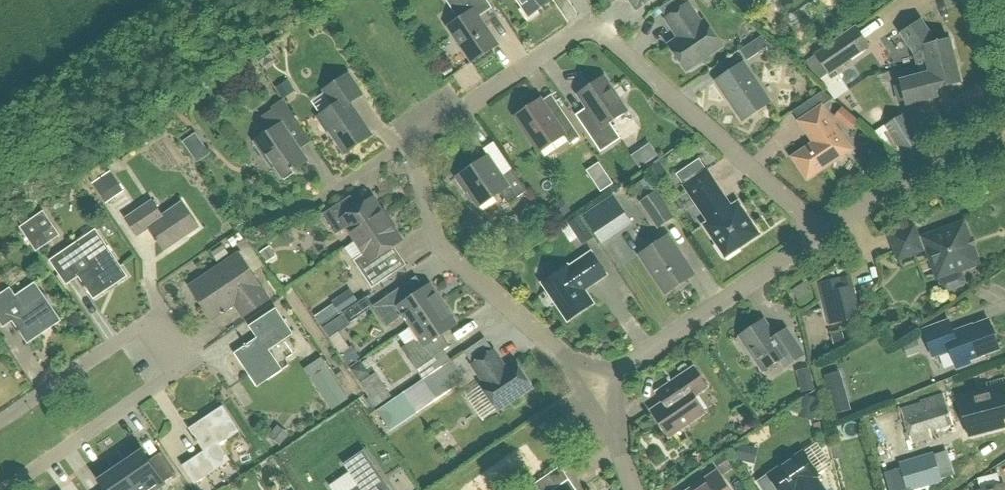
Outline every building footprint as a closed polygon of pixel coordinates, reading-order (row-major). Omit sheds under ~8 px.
[(499,45),(480,17),(493,8),(487,0),(446,0),(459,20),(448,27),(472,63),(499,45)] [(524,10),(522,11),(528,20),(537,14),(536,12),(553,0),(517,0),(524,10)] [(636,10),(651,0),(630,0),(636,10)] [(701,23),(688,4),(666,19),(675,32),(677,31),(681,37),(669,45),(687,70),(722,47),(705,21),(701,23)] [(940,70),(955,66),(949,39),(934,43),(919,20),(900,33),(914,54),(924,52),(927,62),(938,60),(940,70)] [(830,75),(872,46),(857,25),(815,53),(830,75)] [(748,61),(768,47),(761,37),(741,51),(748,61)] [(960,83),(955,66),(940,70),(938,60),(927,62),(929,70),(899,77),(906,104),(937,96),(935,89),(960,83)] [(743,121),(770,102),(744,63),(716,82),(743,121)] [(346,153),(371,136),(350,104),(362,96),(348,74),(324,90),(335,105),(320,115),(346,153)] [(601,152),(621,139),(610,123),(628,111),(604,76),(578,94),(596,122),(585,129),(601,152)] [(308,161),(289,133),(301,126),(283,100),(284,102),(262,117),(272,131),(255,142),(262,153),(265,151),(282,176),(292,170),(293,171),(308,161)] [(551,117),(540,100),(516,116),(541,151),(564,136),(570,145),(581,138),(562,110),(551,117)] [(793,158),(807,179),(851,150),(822,107),(800,122),(814,143),(793,158)] [(850,130),(858,121),(843,107),(835,116),(850,130)] [(903,154),(923,141),(905,113),(885,125),(903,154)] [(503,177),(489,156),(456,178),(466,193),(468,192),(478,207),(500,193),(508,204),(527,192),(513,170),(503,177)] [(731,206),(707,170),(684,186),(708,222),(703,225),(725,258),(760,235),(738,202),(731,206)] [(112,172),(95,184),(103,196),(120,184),(112,172)] [(661,227),(674,218),(656,191),(643,200),(661,227)] [(614,197),(584,217),(601,242),(631,222),(614,197)] [(357,240),(389,219),(383,210),(381,212),(372,198),(351,213),(343,201),(323,215),(336,235),(348,227),(357,240)] [(562,200),(546,211),(554,224),(571,213),(562,200)] [(160,218),(154,211),(157,209),(152,202),(126,219),(138,237),(150,229),(157,238),(155,239),(156,242),(158,241),(165,251),(199,228),(182,203),(160,218)] [(21,228),(37,251),(50,242),(45,235),(55,228),(45,212),(21,228)] [(583,244),(594,236),(581,216),(570,224),(583,244)] [(389,219),(357,240),(365,253),(354,261),(372,288),(392,275),(380,256),(401,242),(392,229),(394,227),(389,219)] [(978,263),(963,223),(918,239),(914,226),(890,235),(898,259),(927,248),(937,278),(940,277),(941,279),(939,283),(942,290),(946,292),(964,286),(965,282),(963,274),(959,272),(958,270),(978,263)] [(84,291),(86,290),(93,300),(127,277),(95,230),(49,261),(66,285),(78,277),(84,287),(82,288),(84,291)] [(679,290),(685,285),(686,281),(686,280),(693,275),(667,237),(641,255),(666,293),(674,288),(679,290)] [(243,317),(269,299),(238,253),(189,287),(212,321),(223,313),(224,315),(226,314),(225,312),(235,305),(243,317)] [(606,275),(591,253),(569,268),(568,267),(543,283),(568,320),(593,304),(584,290),(606,275)] [(830,324),(862,317),(852,274),(820,281),(830,324)] [(35,283),(15,296),(10,288),(0,294),(0,325),(2,328),(12,322),(18,331),(17,333),(18,335),(20,334),(27,344),(61,322),(35,283)] [(798,299),(810,291),(804,283),(792,291),(798,299)] [(411,327),(444,304),(430,284),(409,299),(402,287),(373,306),(387,327),(403,316),(411,327)] [(351,289),(334,301),(333,302),(340,314),(359,302),(351,289)] [(444,304),(411,327),(418,338),(402,349),(416,370),(444,350),(436,339),(458,325),(444,304)] [(277,345),(293,335),(276,309),(249,327),(257,339),(248,345),(247,344),(244,345),(245,347),(235,354),(258,388),(283,371),(268,348),(276,343),(277,345)] [(763,320),(735,340),(735,341),(741,337),(764,371),(780,360),(785,367),(804,355),(790,335),(786,328),(774,336),(763,320)] [(995,336),(989,320),(954,333),(949,321),(924,330),(933,357),(951,351),(957,369),(971,364),(969,360),(999,350),(994,337),(995,336)] [(908,356),(922,351),(918,339),(904,344),(908,356)] [(481,384),(482,385),(497,409),(498,410),(531,388),(515,362),(505,368),(493,351),(473,365),(484,382),(481,384)] [(423,380),(436,399),(462,381),(450,362),(423,380)] [(333,410),(350,399),(328,367),(312,378),(333,410)] [(664,402),(651,411),(669,437),(705,413),(694,396),(708,387),(694,367),(669,384),(657,392),(664,402)] [(376,374),(361,384),(377,407),(392,397),(376,374)] [(960,398),(970,436),(1004,427),(1004,426),(1003,419),(1004,418),(1004,386),(960,398)] [(843,387),(828,391),(834,414),(849,410),(843,387)] [(390,430),(418,412),(410,401),(405,393),(377,412),(390,430)] [(911,443),(931,437),(929,430),(951,423),(942,395),(921,402),(921,403),(901,410),(911,443)] [(218,447),(240,432),(223,407),(189,429),(196,439),(194,440),(196,443),(198,442),(204,451),(182,466),(195,484),(230,460),(225,453),(223,454),(218,447)] [(816,477),(819,475),(832,466),(817,444),(804,453),(803,452),(758,482),(764,489),(824,489),(816,477)] [(166,484),(165,482),(177,475),(162,453),(150,460),(144,450),(128,461),(129,463),(123,467),(121,465),(121,466),(137,489),(157,489),(166,484)] [(365,452),(344,465),(359,486),(353,489),(390,489),(365,452)] [(724,475),(735,468),(724,452),(713,460),(724,475)] [(944,481),(935,452),(900,463),(908,489),(914,489),(944,481)] [(121,466),(120,466),(122,468),(115,472),(114,470),(98,481),(104,489),(137,489),(121,466)] [(717,471),(689,489),(729,489),(717,471)] [(981,489),(985,489),(1001,486),(998,474),(978,479),(981,489)] [(576,489),(569,479),(553,489),(575,489),(576,489)]
